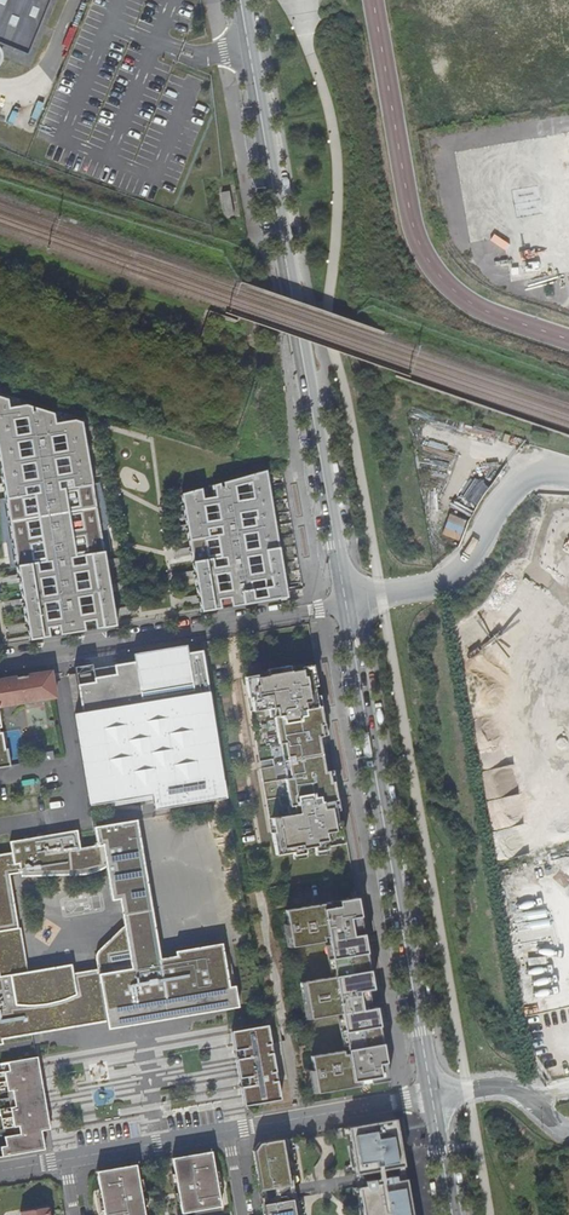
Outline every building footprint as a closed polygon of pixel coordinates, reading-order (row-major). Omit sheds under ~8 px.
[(29,59),(55,0),(0,0),(0,47),(29,59)] [(454,151),(469,242),(502,236),(509,281),(568,271),(568,132),(454,151)] [(224,216),(232,215),(230,191),(221,191),(224,216)] [(101,537),(84,426),(0,401),(0,445),(15,552),(16,557),(27,644),(114,630),(101,543),(101,537)] [(253,605),(274,602),(273,591),(283,590),(267,472),(190,494),(181,496),(185,523),(186,529),(198,614),(253,605)] [(452,506),(441,533),(459,541),(470,514),(452,506)] [(75,715),(89,804),(153,794),(155,809),(225,796),(214,729),(202,650),(188,653),(186,644),(133,655),(135,663),(114,667),(116,676),(95,680),(93,666),(75,669),(76,676),(83,714),(75,715)] [(257,675),(245,677),(259,761),(273,759),(274,766),(261,768),(275,855),(292,852),(292,855),(305,853),(315,851),(327,849),(326,846),(343,843),(339,821),(336,822),(333,801),(335,800),(332,783),(336,782),(334,770),(324,772),(318,737),(328,735),(326,724),(323,724),(319,707),(317,707),(313,687),(316,686),(313,665),(301,668),(302,670),(290,672),(289,668),(289,666),(267,670),(267,671),(268,676),(257,678),(257,675)] [(56,699),(52,673),(0,682),(0,708),(56,699)] [(83,714),(76,676),(69,677),(75,715),(83,714)] [(12,769),(9,751),(6,751),(4,734),(1,735),(0,730),(3,730),(0,713),(0,771),(12,769)] [(259,761),(256,762),(257,768),(261,768),(274,766),(273,759),(259,761)] [(77,831),(10,844),(12,854),(0,856),(0,1044),(3,1044),(2,1039),(107,1022),(108,1029),(238,1006),(234,985),(229,986),(222,944),(175,952),(176,956),(160,959),(136,820),(94,828),(98,846),(81,849),(77,831)] [(370,1083),(384,1081),(378,1045),(376,1033),(374,1023),(372,1008),(371,1008),(368,990),(369,990),(361,947),(359,935),(353,898),(291,909),(293,923),(287,924),(291,947),(297,946),(304,981),(310,1018),(317,1055),(311,1056),(313,1070),(317,1093),(323,1091),(361,1085),(360,1080),(369,1078),(370,1083)] [(363,935),(357,898),(353,898),(359,935),(361,947),(369,990),(372,989),(365,946),(363,935)] [(287,924),(281,925),(285,947),(291,947),(287,924)] [(304,981),(300,982),(306,1019),(310,1018),(304,981)] [(380,1033),(376,1007),(372,1008),(374,1023),(376,1033),(378,1045),(384,1081),(388,1080),(382,1044),(380,1033)] [(268,1025),(232,1031),(243,1096),(245,1105),(281,1099),(277,1080),(267,1082),(266,1073),(276,1071),(273,1053),(263,1054),(261,1045),(271,1043),(268,1025)] [(273,1053),(271,1043),(261,1045),(263,1054),(273,1053)] [(1,1063),(1,1064),(8,1062),(9,1069),(4,1070),(8,1090),(12,1089),(15,1105),(11,1106),(14,1126),(19,1125),(20,1133),(15,1134),(5,1136),(6,1145),(1,1146),(2,1156),(45,1148),(42,1130),(49,1128),(39,1065),(37,1056),(1,1063)] [(313,1070),(309,1070),(313,1093),(317,1093),(313,1070)] [(276,1071),(266,1073),(267,1082),(277,1080),(276,1071)] [(11,1106),(0,1108),(0,1111),(3,1128),(14,1126),(11,1106)] [(395,1118),(348,1126),(357,1173),(404,1164),(395,1118)] [(260,1142),(253,1151),(260,1191),(291,1185),(283,1138),(260,1142)] [(213,1150),(173,1157),(176,1172),(178,1183),(179,1191),(181,1202),(183,1212),(222,1205),(220,1190),(216,1170),(213,1150)] [(98,1170),(101,1190),(105,1210),(105,1214),(146,1214),(145,1209),(143,1198),(142,1189),(140,1178),(137,1163),(98,1170)] [(406,1177),(396,1179),(395,1174),(388,1175),(389,1180),(375,1183),(374,1177),(365,1179),(366,1184),(358,1186),(363,1214),(412,1214),(406,1177)] [(262,1204),(264,1214),(296,1214),(293,1197),(262,1204)] [(49,1206),(20,1210),(21,1214),(51,1214),(49,1206)]
